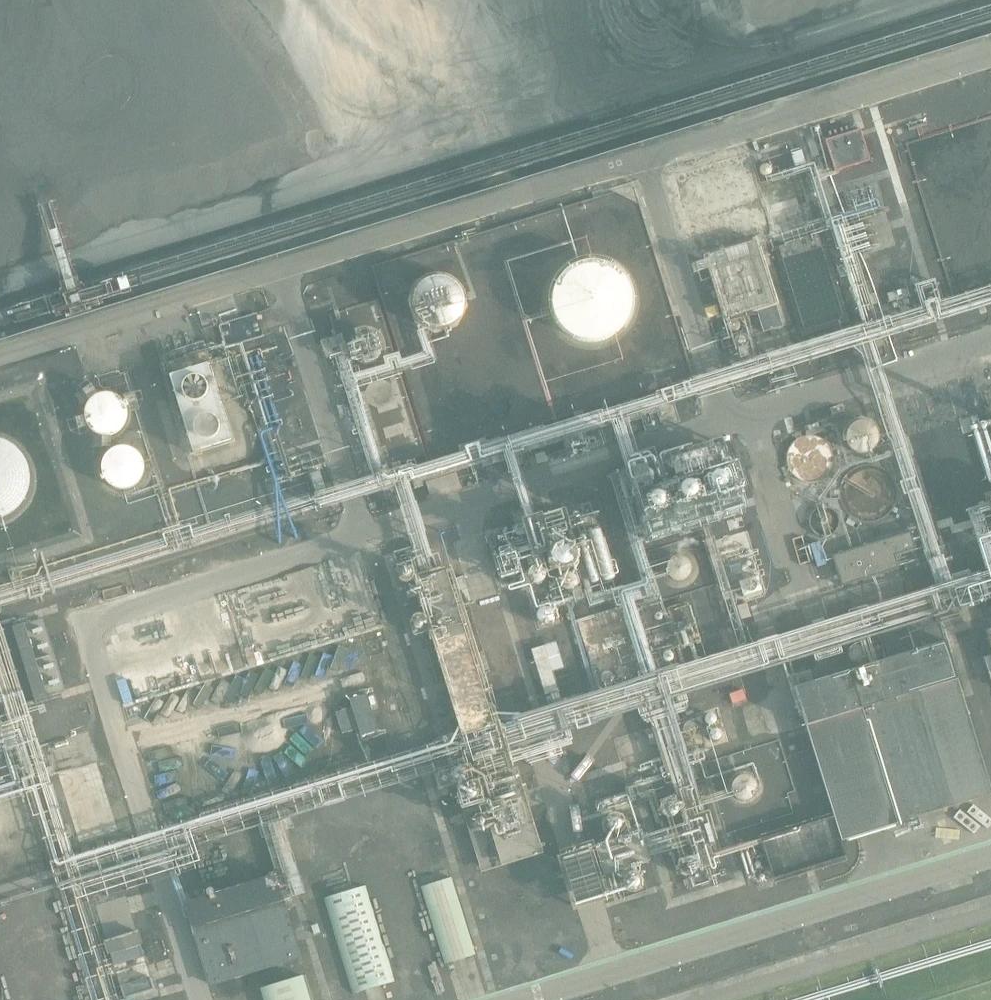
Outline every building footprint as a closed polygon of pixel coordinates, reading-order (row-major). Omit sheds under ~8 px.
[(825,140),(835,172),(870,160),(860,129),(825,140)] [(738,162),(675,181),(683,212),(747,192),(738,162)] [(738,215),(738,214),(736,208),(732,203),(728,201),(725,200),(722,200),(717,201),(713,204),(710,210),(709,215),(710,220),(713,225),(718,228),(723,229),(729,228),(733,225),(737,220),(738,215)] [(756,240),(704,257),(724,319),(727,318),(729,323),(733,321),(731,317),(755,309),(763,332),(783,326),(756,240)] [(819,248),(787,258),(807,328),(839,319),(819,248)] [(635,296),(635,295),(634,287),(632,280),(628,272),(623,265),(617,260),(610,256),(601,253),(594,253),(584,253),(575,256),(571,259),(564,263),(558,271),(554,277),(551,285),(550,293),(551,303),(553,310),(557,317),(561,323),(567,329),(575,334),(582,336),(591,337),(601,336),(610,334),(617,330),(622,325),(628,319),(631,311),(634,304),(635,296)] [(417,278),(418,324),(463,323),(462,278),(417,278)] [(385,341),(385,340),(385,336),(383,332),(379,326),(373,322),(369,321),(365,321),(359,322),(355,325),(352,327),(348,333),(347,341),(349,348),(350,350),(354,354),(360,358),(367,359),(371,358),(374,357),(380,353),(384,348),(385,341)] [(159,376),(189,461),(233,446),(203,361),(159,376)] [(125,410),(125,409),(124,405),(123,402),(119,396),(114,393),(111,392),(107,391),(100,392),(94,395),(91,399),(90,402),(88,408),(89,415),(92,421),(98,425),(102,427),(105,428),(112,427),(118,423),(123,417),(125,410)] [(891,433),(891,432),(890,425),(887,419),(884,417),(880,414),(873,412),(866,413),(862,414),(858,417),(856,419),(853,423),(852,428),(851,432),(852,436),(853,440),(857,446),(863,450),(866,452),(871,452),(876,452),(879,450),(885,446),(888,443),(890,440),(891,433)] [(32,475),(31,467),(29,458),(24,451),(19,445),(13,440),(7,437),(0,435),(0,514),(5,513),(10,511),(18,506),(24,499),(28,492),(31,484),(32,475)] [(838,462),(838,461),(837,453),(833,447),(827,442),(822,441),(818,440),(814,441),(810,442),(804,446),(800,452),(798,460),(799,467),(803,474),(809,478),(813,480),(817,481),(823,480),(828,478),(831,476),(836,470),(837,466),(838,462)] [(702,521),(739,515),(727,441),(644,455),(646,469),(635,471),(646,537),(684,531),(682,516),(701,513),(702,521)] [(142,463),(142,462),(142,457),(140,453),(136,448),(131,444),(128,442),(123,442),(117,442),(113,444),(109,447),(106,450),(104,454),(103,461),(104,469),(108,475),(113,479),(121,481),(127,481),(130,480),(136,476),(141,469),(142,463)] [(534,455),(537,465),(547,461),(544,452),(534,455)] [(882,507),(901,505),(897,463),(843,469),(849,527),(884,523),(882,507)] [(533,587),(535,603),(598,596),(596,582),(608,581),(607,576),(612,558),(581,549),(575,550),(573,536),(567,534),(570,525),(555,520),(575,518),(576,514),(566,511),(531,515),(533,528),(528,543),(515,539),(510,555),(501,553),(500,556),(502,570),(514,574),(522,573),(523,584),(533,587)] [(911,531),(832,555),(842,586),(899,569),(895,555),(916,549),(911,531)] [(559,846),(477,547),(439,558),(502,786),(478,792),(498,863),(559,846)] [(693,565),(693,564),(692,560),(690,556),(686,554),(682,553),(678,553),(674,556),(671,559),(670,564),(670,569),(673,573),(676,575),(680,576),(685,576),(690,573),(692,569),(693,565)] [(32,700),(67,687),(39,613),(4,626),(32,700)] [(542,674),(565,666),(556,640),(533,648),(542,674)] [(849,670),(860,709),(806,725),(834,818),(762,840),(773,878),(845,856),(841,841),(990,795),(990,789),(946,641),(849,670)] [(343,732),(360,727),(362,734),(379,729),(368,692),(349,697),(351,705),(336,710),(343,732)] [(15,783),(0,734),(0,788),(15,783)] [(647,815),(590,832),(606,886),(662,869),(647,815)] [(0,845),(0,878),(36,867),(27,837),(0,845)] [(275,874),(183,903),(209,987),(301,958),(275,874)] [(450,879),(421,889),(445,965),(474,957),(450,879)] [(365,886),(324,898),(353,993),(395,982),(365,886)] [(156,989),(127,895),(93,905),(122,999),(156,989)] [(0,922),(0,928),(21,999),(82,999),(54,906),(0,922)] [(259,990),(263,999),(308,999),(301,977),(259,990)]
